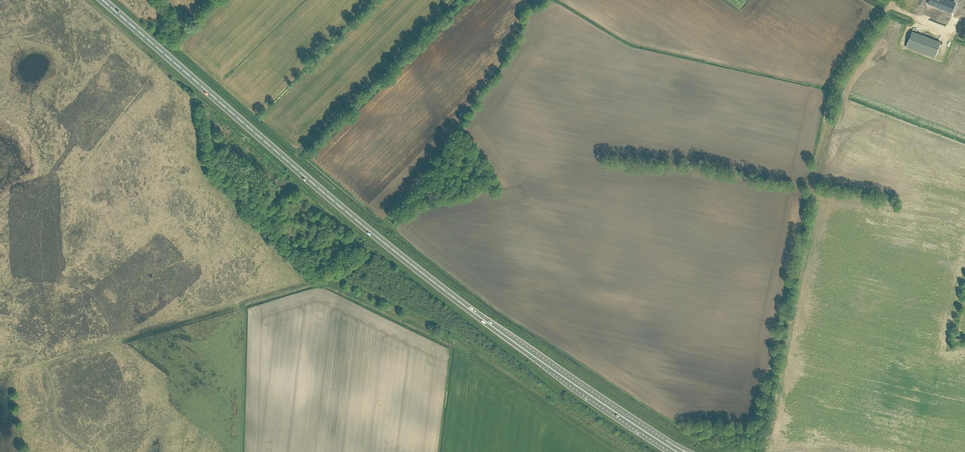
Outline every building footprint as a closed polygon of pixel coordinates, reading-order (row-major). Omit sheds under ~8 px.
[(915,11),(921,13),(925,0),(919,0),(915,11)] [(928,3),(952,12),(956,1),(955,0),(929,0),(928,3)] [(906,47),(935,57),(941,41),(912,31),(906,47)]
